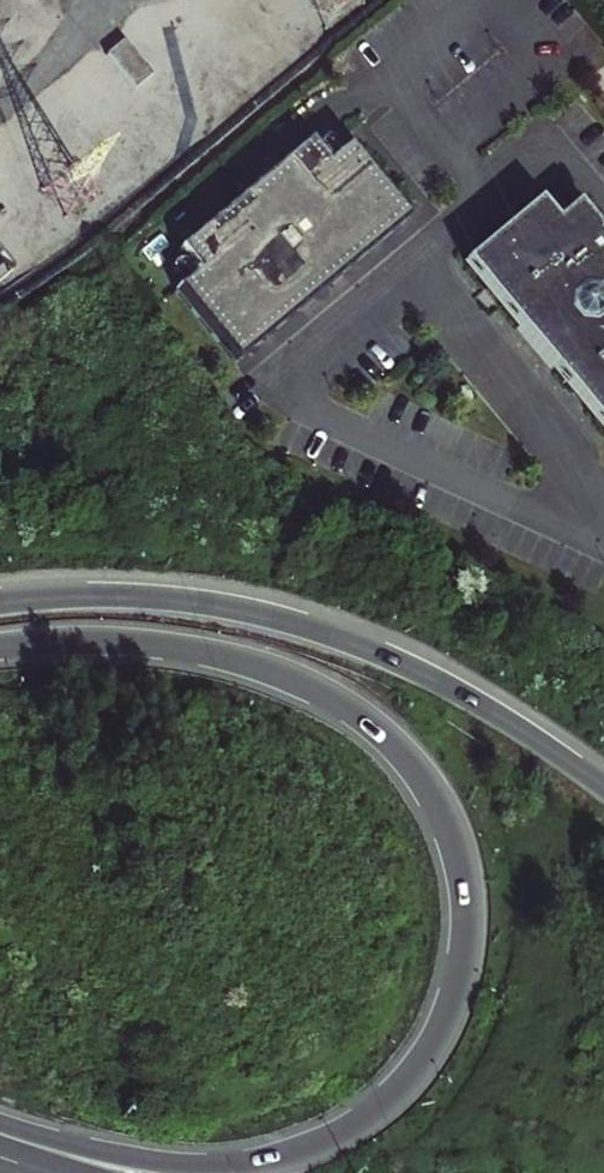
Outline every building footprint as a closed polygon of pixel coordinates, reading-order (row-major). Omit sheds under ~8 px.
[(152,73),(123,38),(105,53),(135,87),(152,73)] [(415,219),(353,148),(332,166),(313,144),(185,255),(204,277),(183,295),(245,367),(309,312),(314,311),(319,310),(325,307),(329,304),(336,300),(338,297),(340,295),(344,290),(346,287),(348,284),(350,278),(351,275),(415,219)] [(581,202),(561,219),(543,199),(471,262),(603,416),(603,228),(581,202)]
